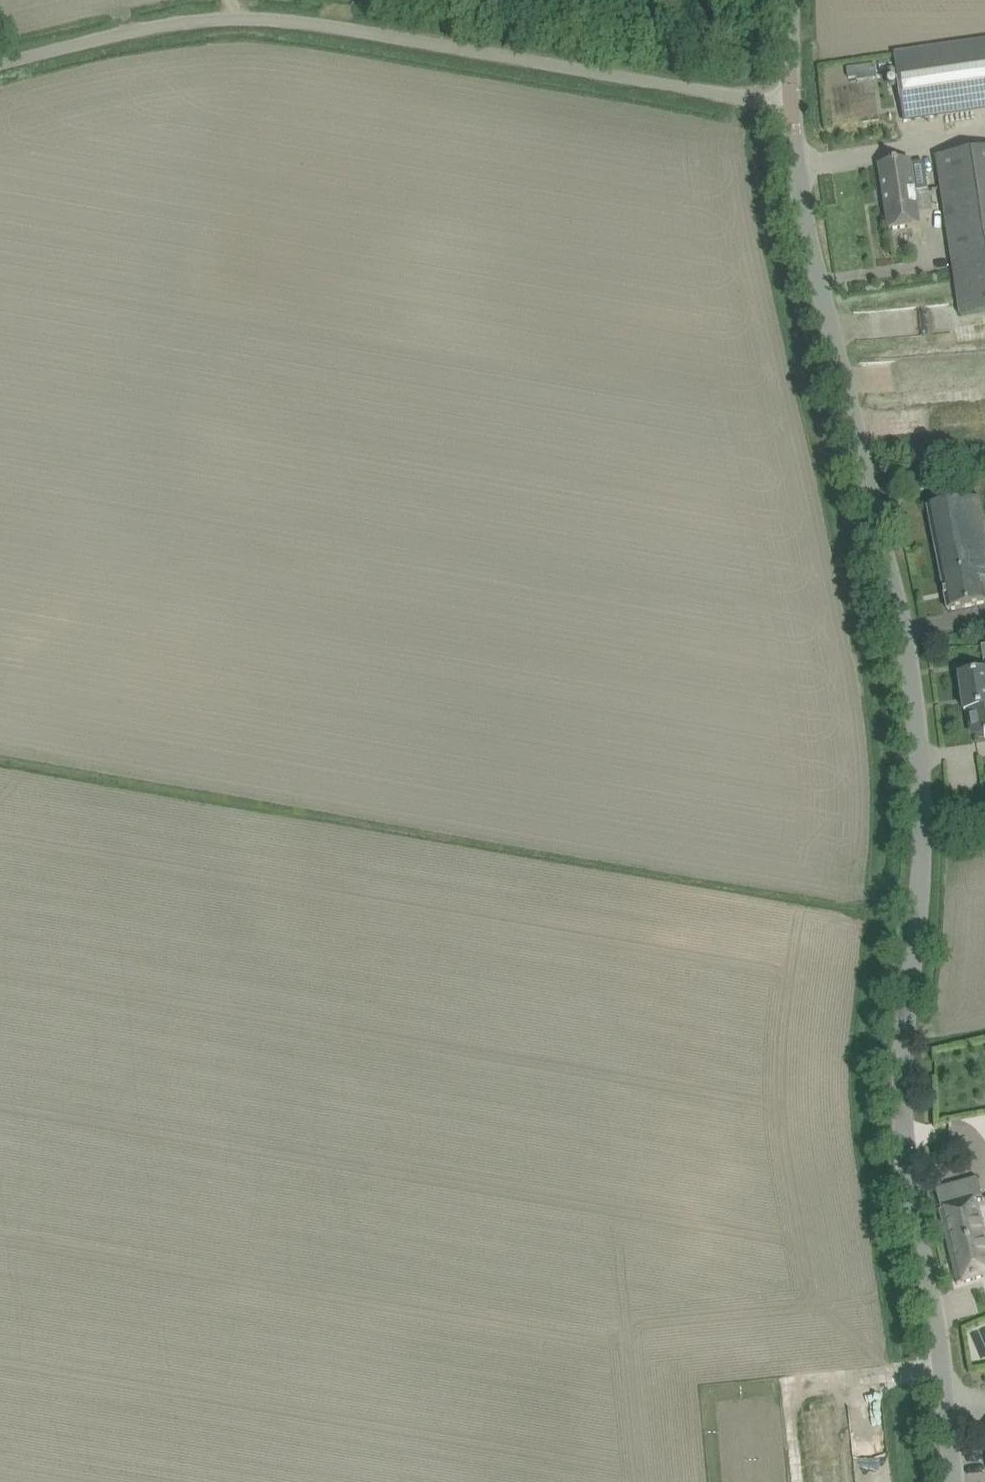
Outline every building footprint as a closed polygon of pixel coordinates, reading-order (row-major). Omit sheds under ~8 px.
[(904,121),(984,109),(984,41),(894,54),(904,121)] [(855,68),(847,69),(848,79),(857,78),(855,68)] [(959,316),(984,312),(984,150),(935,157),(959,316)] [(899,162),(879,165),(889,230),(909,227),(919,226),(916,206),(930,204),(924,163),(910,165),(910,161),(899,162)] [(984,579),(984,530),(979,497),(927,507),(948,611),(984,603),(984,598),(981,580),(984,579)] [(959,677),(964,711),(968,711),(971,738),(975,737),(984,736),(984,737),(984,673),(979,674),(959,677)] [(957,1285),(984,1276),(984,1235),(975,1202),(981,1200),(975,1179),(935,1190),(941,1210),(939,1211),(957,1285)]
